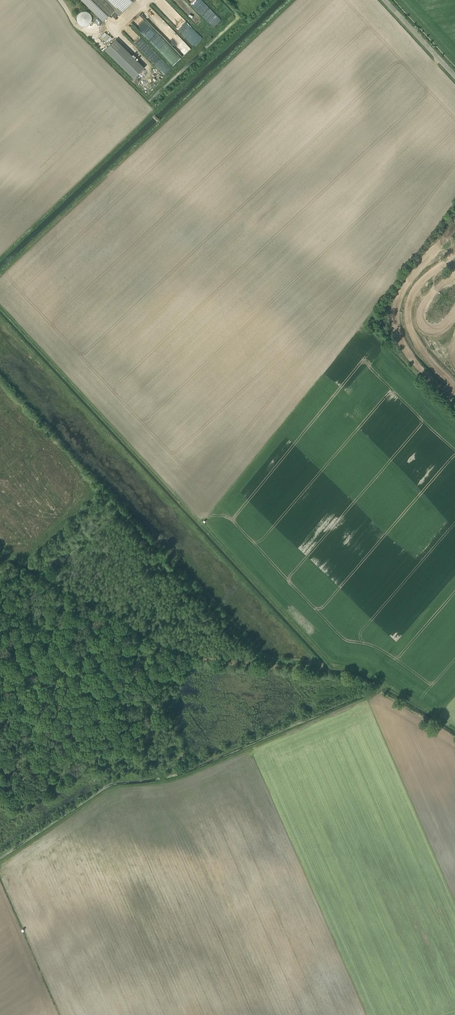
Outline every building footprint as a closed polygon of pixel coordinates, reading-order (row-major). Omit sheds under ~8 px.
[(104,21),(114,10),(120,16),(135,0),(83,0),(104,21)] [(186,32),(192,26),(165,0),(159,0),(156,3),(186,32)] [(213,26),(221,19),(202,0),(194,8),(213,26)] [(78,21),(78,22),(79,23),(80,24),(81,25),(82,25),(83,26),(85,26),(86,26),(87,25),(88,25),(89,24),(90,23),(91,22),(92,21),(92,20),(92,18),(92,17),(92,16),(91,15),(90,14),(89,13),(88,12),(87,11),(86,11),(85,11),(83,11),(82,11),(81,12),(80,13),(79,14),(78,15),(78,16),(77,17),(77,18),(77,20),(78,21)] [(147,35),(147,39),(157,39),(157,28),(142,28),(143,35),(147,35)] [(101,35),(108,42),(113,37),(106,30),(101,35)] [(113,57),(123,46),(116,39),(105,50),(113,57)]
